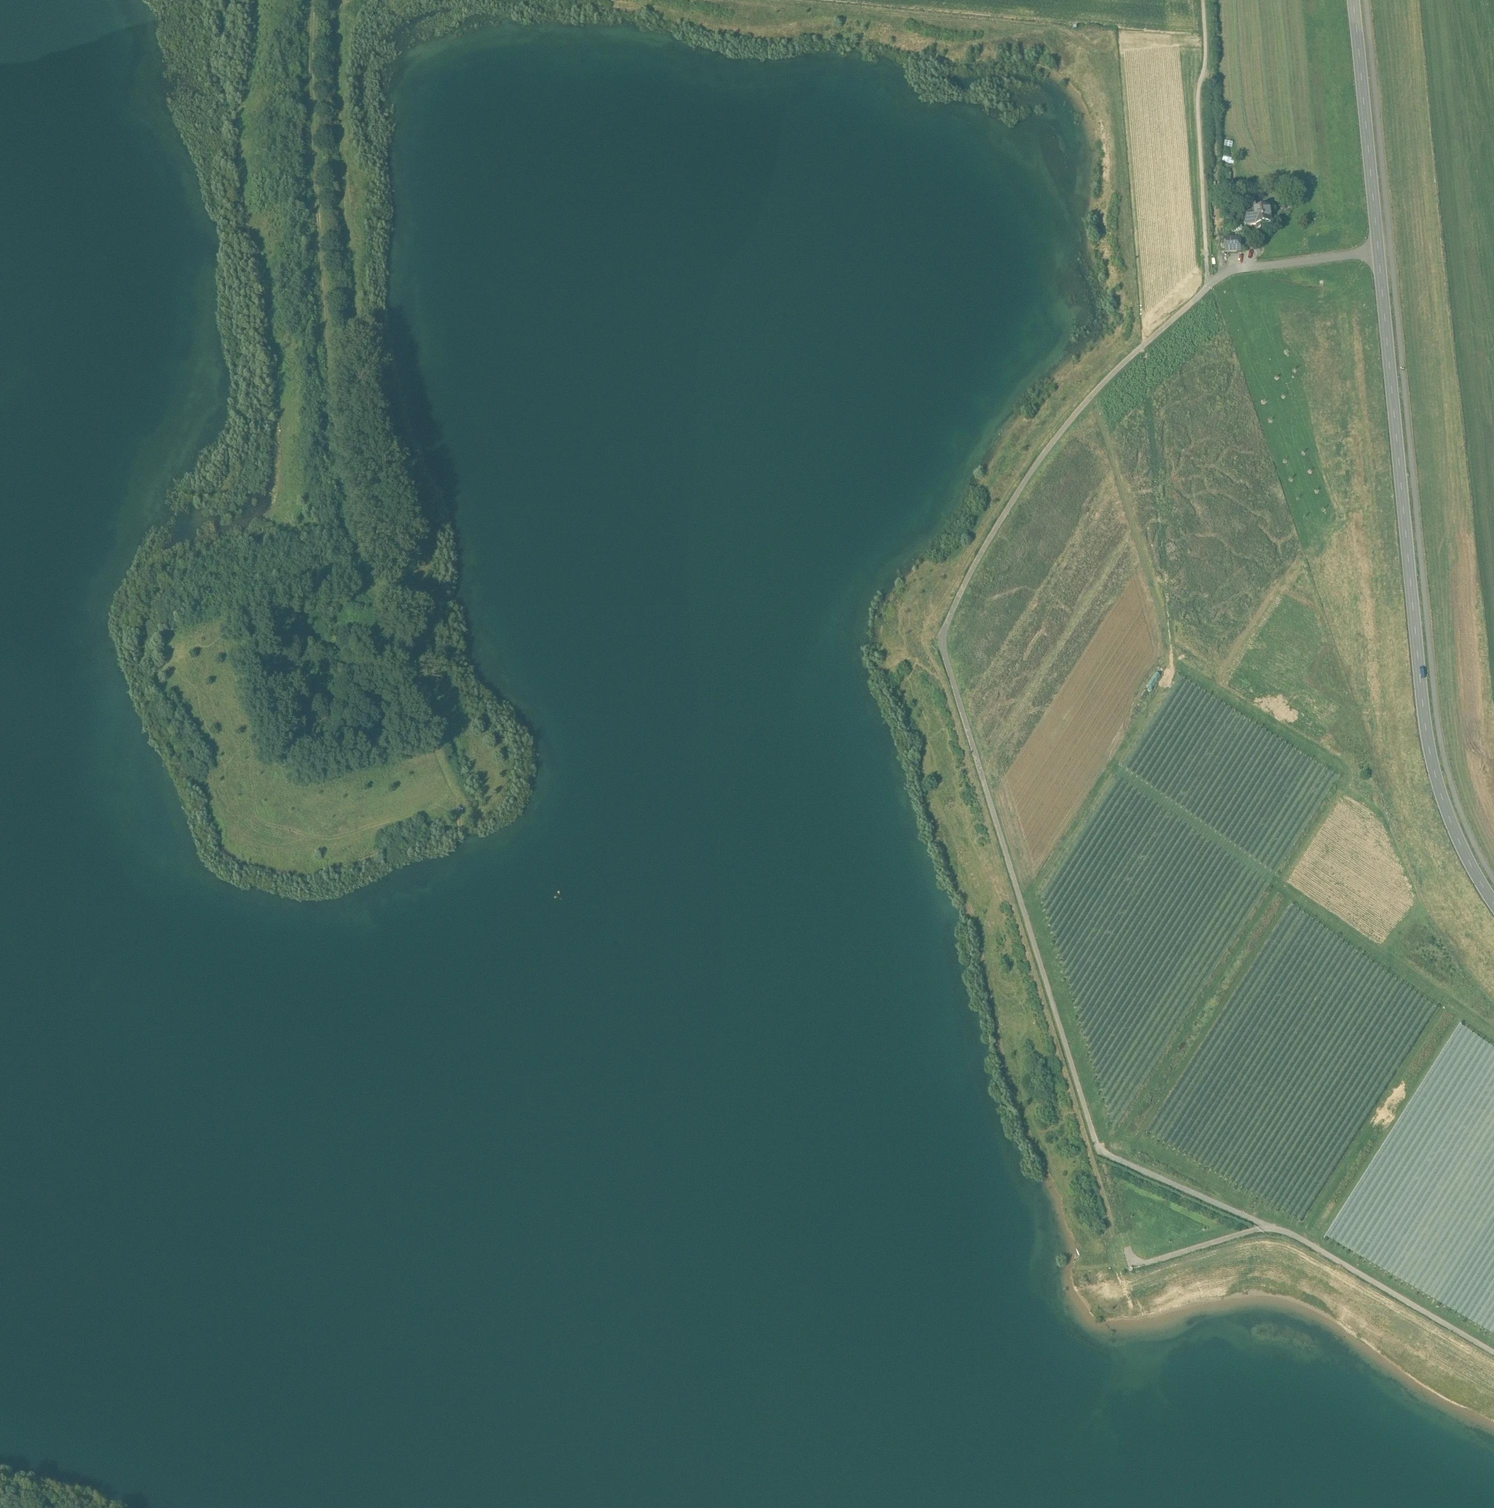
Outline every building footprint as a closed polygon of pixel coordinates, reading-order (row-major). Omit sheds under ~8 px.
[(1274,208),(1245,209),(1246,225),(1259,224),(1259,229),(1268,228),(1267,224),(1275,224),(1274,208)] [(1240,238),(1224,238),(1225,252),(1241,252),(1240,238)] [(1143,693),(1150,695),(1157,675),(1150,672),(1143,693)]
